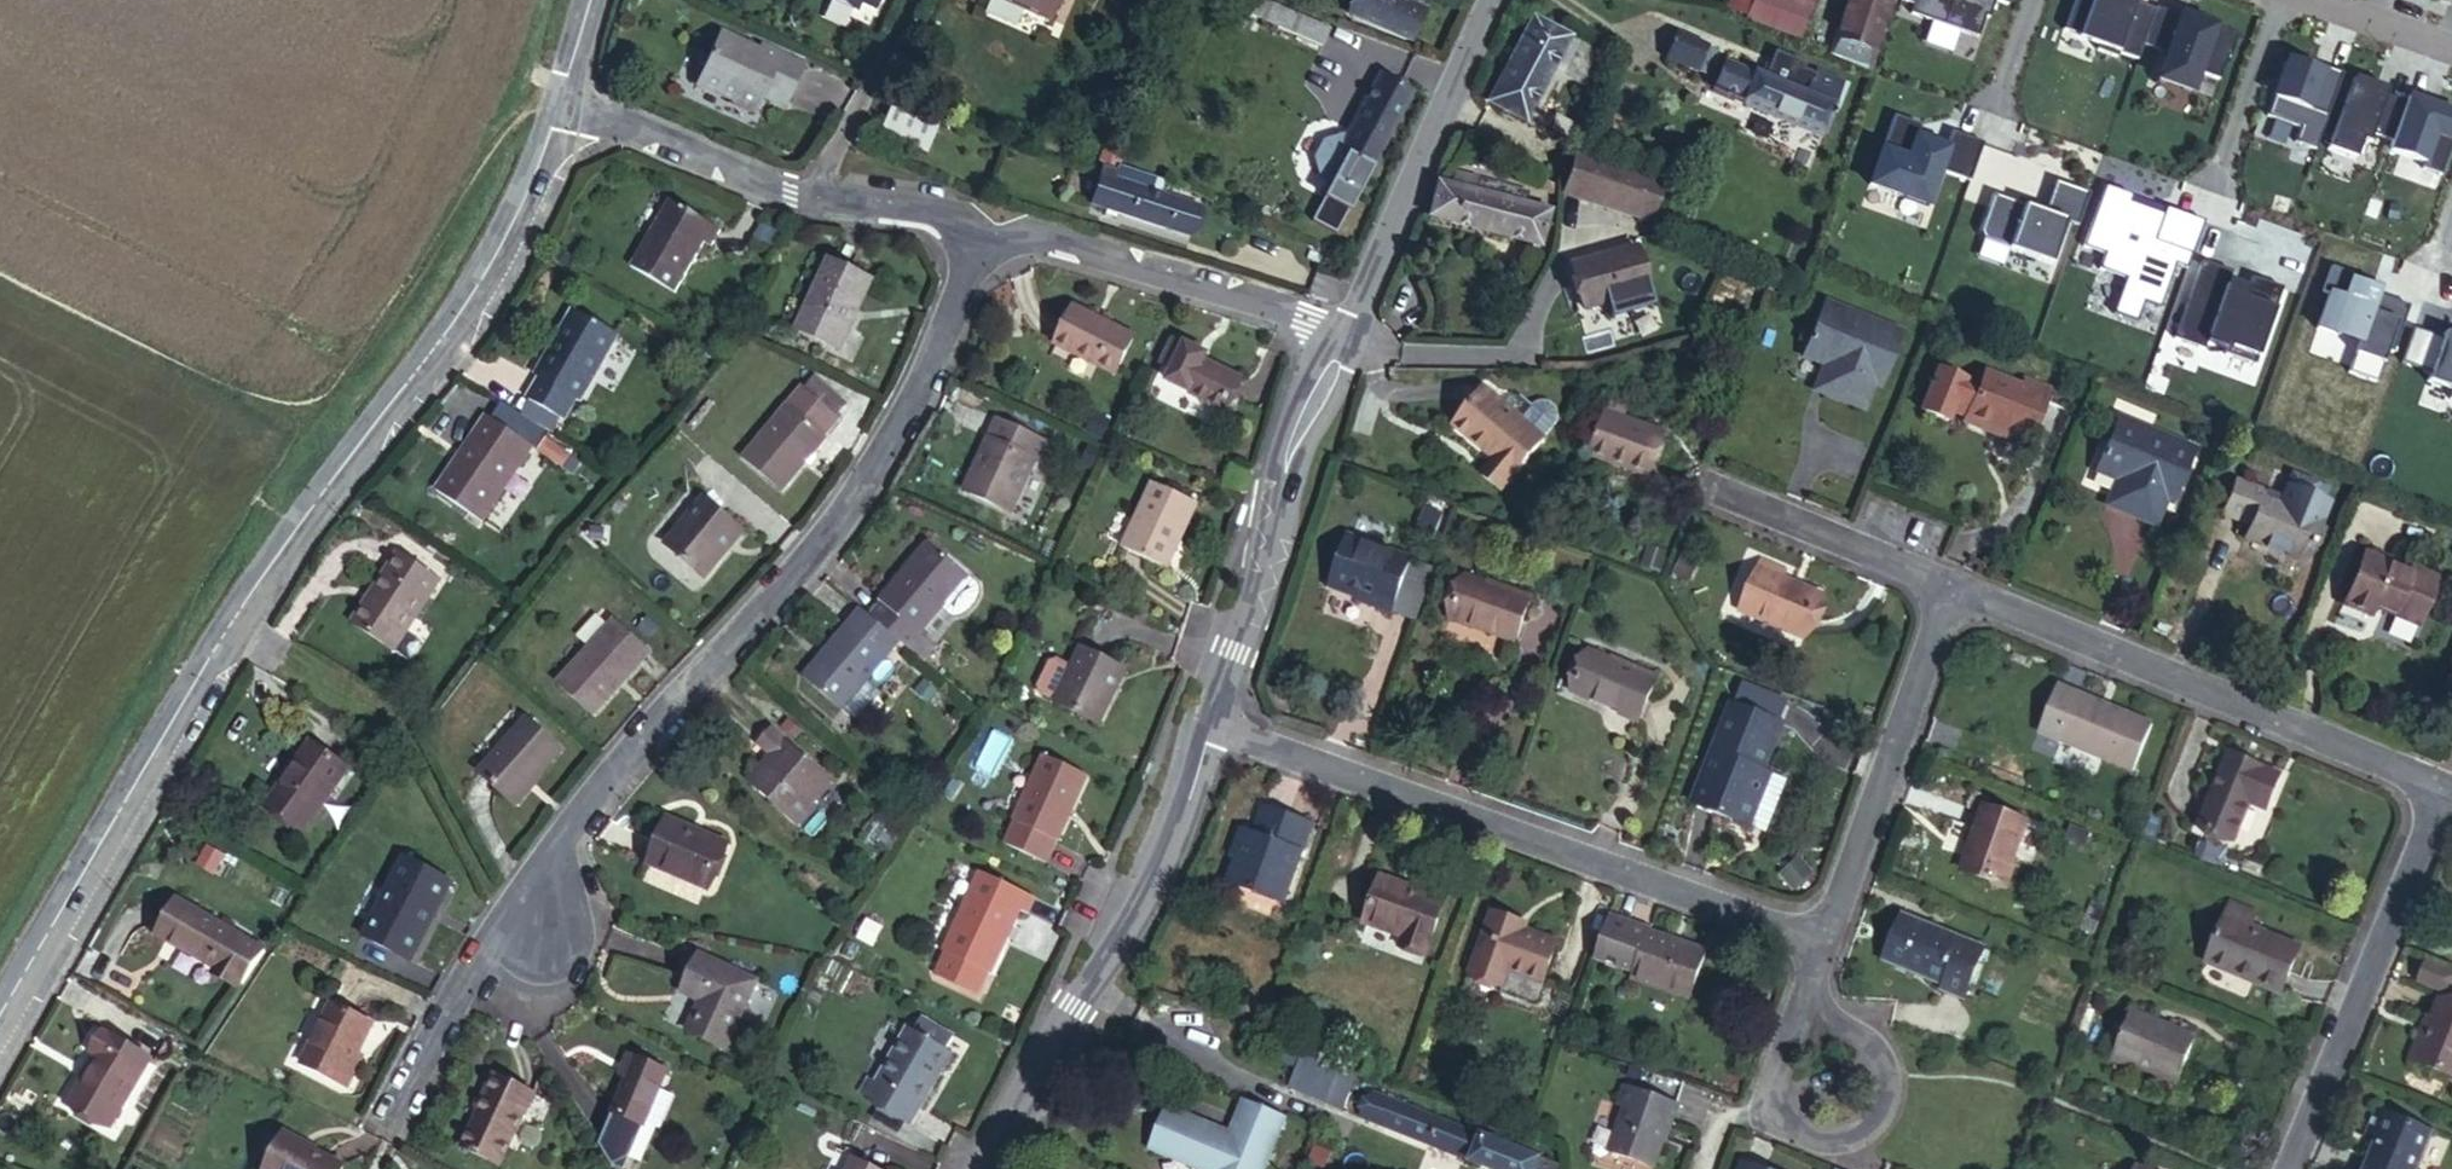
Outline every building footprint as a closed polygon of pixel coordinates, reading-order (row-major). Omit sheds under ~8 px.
[(833,5),(860,15),(863,4),(881,10),(885,0),(835,0),(833,5)] [(1051,21),(1060,0),(999,0),(1051,21)] [(1362,24),(1404,46),(1420,15),(1389,0),(1373,0),(1362,24)] [(1766,0),(1740,0),(1733,15),(1756,26),(1762,14),(1768,1),(1766,0)] [(1841,43),(1879,55),(1895,0),(1854,0),(1841,43)] [(1985,17),(1991,0),(1896,0),(1912,5),(1908,14),(1975,36),(1982,15),(1985,17)] [(2153,11),(2133,4),(2132,7),(2114,0),(2073,0),(2062,31),(2098,44),(2096,51),(2115,58),(2117,54),(2136,61),(2141,45),(2153,11)] [(1820,24),(1768,1),(1762,14),(1814,38),(1820,24)] [(2156,81),(2188,93),(2194,76),(2214,83),(2222,60),(2224,61),(2233,36),(2210,28),(2209,33),(2193,27),(2195,23),(2154,8),(2153,11),(2141,45),(2165,54),(2156,81)] [(1569,38),(1532,17),(1487,103),(1525,122),(1528,118),(1569,38)] [(1301,18),(1293,33),(1322,48),(1330,32),(1301,18)] [(756,52),(718,34),(696,81),(734,99),(732,104),(755,114),(761,100),(766,90),(790,102),(806,67),(782,56),(759,45),(756,52)] [(1569,38),(1528,118),(1573,140),(1593,50),(1569,38)] [(1703,51),(1674,40),(1665,60),(1696,71),(1700,63),(1704,51),(1703,51)] [(1879,55),(1841,43),(1836,60),(1872,77),(1879,55)] [(1714,90),(1822,135),(1844,83),(1815,72),(1814,75),(1800,69),(1803,62),(1776,51),(1765,78),(1726,62),(1714,90)] [(2294,144),(2314,151),(2341,75),(2322,68),(2320,74),(2286,61),(2266,118),(2299,130),(2294,144)] [(1345,138),(1333,160),(1342,164),(1323,199),(1347,212),(1412,94),(1379,77),(1345,138)] [(2360,142),(2367,144),(2370,135),(2390,142),(2404,104),(2384,96),(2373,93),(2375,87),(2352,79),(2326,151),(2353,160),(2360,142)] [(2386,91),(2375,87),(2373,93),(2384,96),(2386,91)] [(790,102),(766,90),(761,100),(785,112),(790,102)] [(2451,143),(2451,140),(2451,115),(2406,98),(2404,104),(2390,142),(2386,152),(2422,165),(2432,137),(2451,143)] [(891,105),(881,133),(927,151),(938,125),(891,105)] [(1916,128),(1888,119),(1865,189),(1925,209),(1936,173),(1968,183),(1982,144),(1948,133),(1942,151),(1912,141),(1916,128)] [(1326,157),(1333,160),(1345,138),(1338,135),(1326,157)] [(1102,170),(1101,174),(1090,206),(1103,209),(1102,211),(1194,241),(1204,212),(1158,196),(1162,183),(1118,170),(1116,175),(1102,170)] [(1434,190),(1433,194),(1428,220),(1539,247),(1548,210),(1523,204),(1526,192),(1454,173),(1450,186),(1438,183),(1434,190)] [(2042,213),(1990,196),(1977,234),(1981,242),(2051,266),(2065,222),(2076,226),(2088,193),(2053,181),(2042,213)] [(1599,214),(1595,227),(1610,232),(1614,219),(1654,233),(1662,212),(1573,182),(1565,203),(1599,214)] [(2130,196),(2103,186),(2082,248),(2103,255),(2098,270),(2124,279),(2112,315),(2135,323),(2142,302),(2158,308),(2173,265),(2185,269),(2202,222),(2164,208),(2162,215),(2128,203),(2130,196)] [(672,202),(631,268),(675,295),(705,244),(712,250),(722,233),(672,202)] [(1571,266),(1584,311),(1647,293),(1634,247),(1571,266)] [(2200,263),(2173,339),(2203,350),(2207,340),(2227,348),(2225,355),(2254,365),(2282,288),(2251,277),(2245,294),(2225,287),(2230,273),(2200,263)] [(830,264),(799,333),(841,352),(872,283),(830,264)] [(2353,274),(2331,267),(2322,291),(2329,294),(2317,326),(2359,341),(2348,372),(2376,382),(2387,351),(2392,353),(2409,307),(2380,296),(2377,295),(2379,290),(2351,280),(2353,274)] [(2384,285),(2353,274),(2351,280),(2379,290),(2377,295),(2380,296),(2384,285)] [(1802,358),(1824,366),(1834,370),(1824,395),(1863,411),(1873,386),(1880,388),(1903,334),(1824,303),(1802,358)] [(1075,310),(1057,346),(1116,374),(1134,339),(1075,310)] [(540,380),(528,401),(565,422),(577,400),(583,403),(621,337),(575,311),(536,378),(540,380)] [(2412,330),(2399,364),(2428,374),(2425,383),(2450,392),(2447,401),(2451,403),(2451,338),(2442,334),(2440,340),(2412,330)] [(1178,365),(1174,372),(1168,383),(1225,411),(1241,381),(1205,364),(1196,359),(1199,352),(1176,341),(1167,359),(1178,365)] [(1196,359),(1205,364),(1210,356),(1199,352),(1196,359)] [(1163,367),(1174,372),(1178,365),(1167,359),(1163,367)] [(1834,370),(1824,366),(1814,392),(1824,395),(1834,370)] [(1962,417),(1961,421),(1986,431),(1988,425),(2003,431),(2026,441),(2045,398),(2018,388),(1981,373),(1972,394),(1957,387),(1960,380),(1933,370),(1917,411),(1944,421),(1948,411),(1962,417)] [(805,391),(840,420),(852,407),(816,377),(805,391)] [(2022,380),(2018,388),(2045,398),(2049,390),(2022,380)] [(802,389),(743,461),(782,494),(829,439),(825,436),(840,420),(805,391),(802,389)] [(1495,459),(1486,470),(1506,487),(1545,438),(1543,437),(1552,426),(1556,420),(1557,414),(1555,408),(1549,403),(1543,403),(1536,404),(1534,407),(1522,398),(1517,399),(1509,409),(1485,390),(1455,427),(1495,459)] [(565,422),(528,401),(519,416),(544,432),(555,439),(565,422)] [(500,404),(490,418),(533,447),(544,432),(519,416),(500,404)] [(1639,433),(1641,425),(1607,414),(1592,456),(1649,476),(1663,441),(1639,433)] [(459,458),(437,494),(483,523),(533,447),(490,418),(487,416),(476,432),(480,435),(463,461),(459,458)] [(2118,417),(2094,472),(2116,481),(2105,506),(2154,527),(2164,502),(2172,504),(2195,450),(2118,417)] [(1053,448),(996,422),(964,493),(1011,515),(1034,463),(1044,468),(1053,448)] [(1666,433),(1641,425),(1639,433),(1663,441),(1666,433)] [(1988,425),(1986,431),(2001,436),(2003,431),(1988,425)] [(1102,455),(1090,449),(1083,466),(1094,471),(1102,455)] [(1506,487),(1486,470),(1481,476),(1501,492),(1506,487)] [(2294,475),(2282,506),(2322,523),(2330,503),(2325,501),(2314,497),(2318,485),(2294,475)] [(2264,491),(2235,479),(2220,515),(2248,527),(2260,498),(2264,491)] [(1124,549),(1162,567),(1177,536),(1183,539),(1199,505),(1155,484),(1124,549)] [(2330,490),(2318,485),(2314,497),(2325,501),(2330,490)] [(2242,542),(2283,559),(2286,551),(2307,559),(2322,523),(2282,506),(2260,498),(2248,527),(2242,542)] [(727,548),(741,530),(706,500),(666,547),(706,581),(732,550),(727,548)] [(1441,513),(1423,507),(1416,528),(1434,535),(1441,513)] [(746,534),(741,530),(727,548),(732,550),(746,534)] [(1177,536),(1162,567),(1168,571),(1183,539),(1177,536)] [(1328,587),(1357,598),(1358,595),(1374,600),(1372,607),(1391,614),(1410,560),(1346,537),(1328,587)] [(882,602),(886,606),(921,634),(969,577),(930,544),(882,602)] [(2286,551),(2283,559),(2303,567),(2307,559),(2286,551)] [(399,555),(384,577),(389,581),(404,558),(399,555)] [(2368,616),(2372,608),(2375,600),(2383,603),(2380,611),(2418,627),(2435,585),(2409,574),(2364,555),(2342,606),(2368,616)] [(389,581),(384,577),(353,624),(396,653),(443,583),(404,558),(389,581)] [(1763,563),(1740,612),(1804,639),(1823,596),(1784,579),(1787,573),(1763,563)] [(2411,568),(2409,574),(2435,585),(2438,578),(2411,568)] [(980,586),(969,577),(944,607),(954,615),(962,618),(983,594),(980,586)] [(1485,592),(1488,586),(1466,577),(1451,620),(1514,643),(1530,597),(1509,590),(1505,599),(1485,592)] [(1488,583),(1488,586),(1485,592),(1505,599),(1509,590),(1488,583)] [(1358,595),(1357,598),(1357,602),(1372,607),(1374,600),(1358,595)] [(2375,600),(2372,608),(2380,611),(2383,603),(2375,600)] [(874,620),(901,642),(918,656),(930,642),(921,634),(886,606),(874,620)] [(874,620),(862,609),(804,679),(843,711),(845,709),(868,680),(901,642),(874,620)] [(617,621),(559,685),(595,717),(652,653),(617,621)] [(918,656),(925,662),(937,647),(930,642),(918,656)] [(1111,685),(1119,667),(1082,649),(1073,667),(1058,663),(1052,665),(1040,688),(1042,694),(1056,701),(1056,703),(1098,725),(1117,688),(1111,685)] [(1590,653),(1572,693),(1637,722),(1657,677),(1634,666),(1631,672),(1590,653)] [(1125,671),(1119,667),(1111,685),(1117,688),(1125,671)] [(868,680),(845,709),(857,720),(882,691),(868,680)] [(2078,695),(2058,742),(2133,771),(2152,724),(2078,695)] [(1691,806),(1750,829),(1766,789),(1757,786),(1763,770),(1782,725),(1730,705),(1691,806)] [(527,720),(481,775),(519,807),(532,791),(529,790),(563,751),(527,720)] [(758,745),(769,754),(777,761),(772,767),(765,760),(747,781),(798,826),(817,805),(814,803),(833,781),(773,728),(758,745)] [(313,744),(270,806),(306,832),(349,769),(313,744)] [(777,761),(769,754),(765,760),(772,767),(777,761)] [(2229,754),(2226,762),(2243,769),(2246,762),(2229,754)] [(1016,823),(1005,845),(1044,863),(1054,841),(1057,841),(1086,777),(1044,757),(1015,821),(1016,823)] [(2232,842),(2249,803),(2252,795),(2268,802),(2279,776),(2246,762),(2243,769),(2226,762),(2198,828),(2232,842)] [(1766,789),(1772,774),(1763,770),(1757,786),(1766,789)] [(1766,789),(1750,829),(1763,834),(1785,779),(1772,774),(1766,789)] [(920,782),(910,775),(902,784),(912,792),(920,782)] [(2252,795),(2249,803),(2264,810),(2268,802),(2252,795)] [(1246,831),(1237,858),(1228,882),(1282,902),(1311,824),(1263,806),(1254,834),(1246,831)] [(1983,807),(1960,871),(2006,888),(2015,862),(2010,860),(2024,822),(1983,807)] [(669,820),(650,865),(711,890),(728,844),(669,820)] [(1229,856),(1237,858),(1246,831),(1239,828),(1229,856)] [(406,868),(369,950),(412,971),(451,888),(406,868)] [(981,874),(944,953),(947,954),(990,974),(991,975),(1021,910),(1028,913),(1035,898),(981,874)] [(1445,903),(1425,895),(1381,878),(1364,924),(1404,938),(1400,944),(1426,954),(1445,903)] [(1428,888),(1425,895),(1445,903),(1448,895),(1428,888)] [(178,902),(158,936),(215,967),(234,934),(178,902)] [(2231,903),(2229,910),(2251,919),(2255,910),(2231,903)] [(2251,919),(2229,910),(2206,964),(2280,995),(2299,949),(2248,927),(2251,919)] [(1557,943),(1525,932),(1513,929),(1516,921),(1491,913),(1470,973),(1505,986),(1511,972),(1543,983),(1557,943)] [(1610,915),(1595,956),(1618,963),(1632,924),(1610,915)] [(1902,916),(1884,961),(1942,984),(1941,990),(1964,999),(1983,948),(1902,916)] [(1513,929),(1525,932),(1527,925),(1516,921),(1513,929)] [(868,924),(860,940),(873,947),(881,930),(868,924)] [(1632,924),(1618,963),(1634,969),(1631,977),(1690,998),(1705,953),(1648,933),(1648,931),(1632,924)] [(264,952),(234,934),(215,967),(219,969),(221,978),(234,985),(242,983),(245,984),(264,952)] [(990,974),(947,954),(936,976),(979,996),(990,974)] [(708,994),(702,1003),(689,1033),(726,1050),(757,983),(701,955),(688,985),(708,994)] [(2426,962),(2419,980),(2449,993),(2451,987),(2451,972),(2426,962)] [(684,994),(702,1003),(708,994),(688,985),(684,994)] [(2413,1062),(2451,1078),(2451,1004),(2440,999),(2430,1020),(2413,1062)] [(349,1088),(362,1062),(355,1059),(359,1051),(373,1026),(331,1004),(300,1064),(349,1088)] [(2131,1014),(2112,1059),(2137,1069),(2139,1063),(2176,1078),(2193,1038),(2131,1014)] [(921,1018),(913,1031),(947,1051),(955,1037),(921,1018)] [(2406,1059),(2413,1062),(2430,1020),(2424,1018),(2406,1059)] [(908,1028),(876,1083),(867,1098),(911,1123),(953,1053),(947,1051),(913,1031),(908,1028)] [(97,1058),(89,1071),(70,1102),(111,1127),(151,1060),(105,1033),(91,1054),(97,1058)] [(355,1059),(362,1062),(366,1055),(359,1051),(355,1059)] [(1290,1051),(1284,1063),(1335,1084),(1340,1071),(1290,1051)] [(629,1079),(637,1059),(629,1056),(621,1076),(629,1079)] [(637,1059),(629,1079),(601,1148),(614,1167),(619,1168),(623,1168),(640,1125),(645,1127),(667,1072),(637,1059)] [(70,1102),(89,1071),(83,1067),(64,1098),(70,1102)] [(482,1113),(462,1150),(500,1168),(537,1096),(495,1076),(482,1102),(486,1105),(482,1113)] [(867,1098),(876,1083),(869,1077),(859,1094),(867,1098)] [(1676,1104),(1622,1085),(1615,1104),(1623,1107),(1607,1151),(1653,1167),(1676,1104)] [(1540,1158),(1494,1139),(1498,1131),(1482,1126),(1479,1134),(1373,1092),(1363,1119),(1486,1168),(1535,1168),(1540,1158)] [(1288,1116),(1246,1099),(1239,1116),(1280,1134),(1288,1116)] [(477,1111),(482,1113),(486,1105),(482,1102),(477,1111)] [(1170,1106),(1153,1147),(1200,1167),(1206,1154),(1220,1160),(1216,1168),(1265,1168),(1273,1150),(1232,1132),(1226,1147),(1211,1141),(1218,1126),(1170,1106)] [(2366,1134),(2378,1139),(2365,1168),(2415,1168),(2430,1133),(2376,1111),(2366,1134)] [(1239,1116),(1232,1132),(1273,1150),(1280,1134),(1239,1116)] [(1218,1126),(1211,1141),(1226,1147),(1232,1132),(1218,1126)] [(268,1168),(341,1168),(304,1148),(306,1144),(287,1135),(268,1168)] [(1206,1154),(1200,1167),(1205,1168),(1216,1168),(1220,1160),(1206,1154)] [(1540,1158),(1535,1168),(1557,1168),(1558,1166),(1540,1158)] [(853,1161),(849,1168),(870,1168),(853,1161)]
